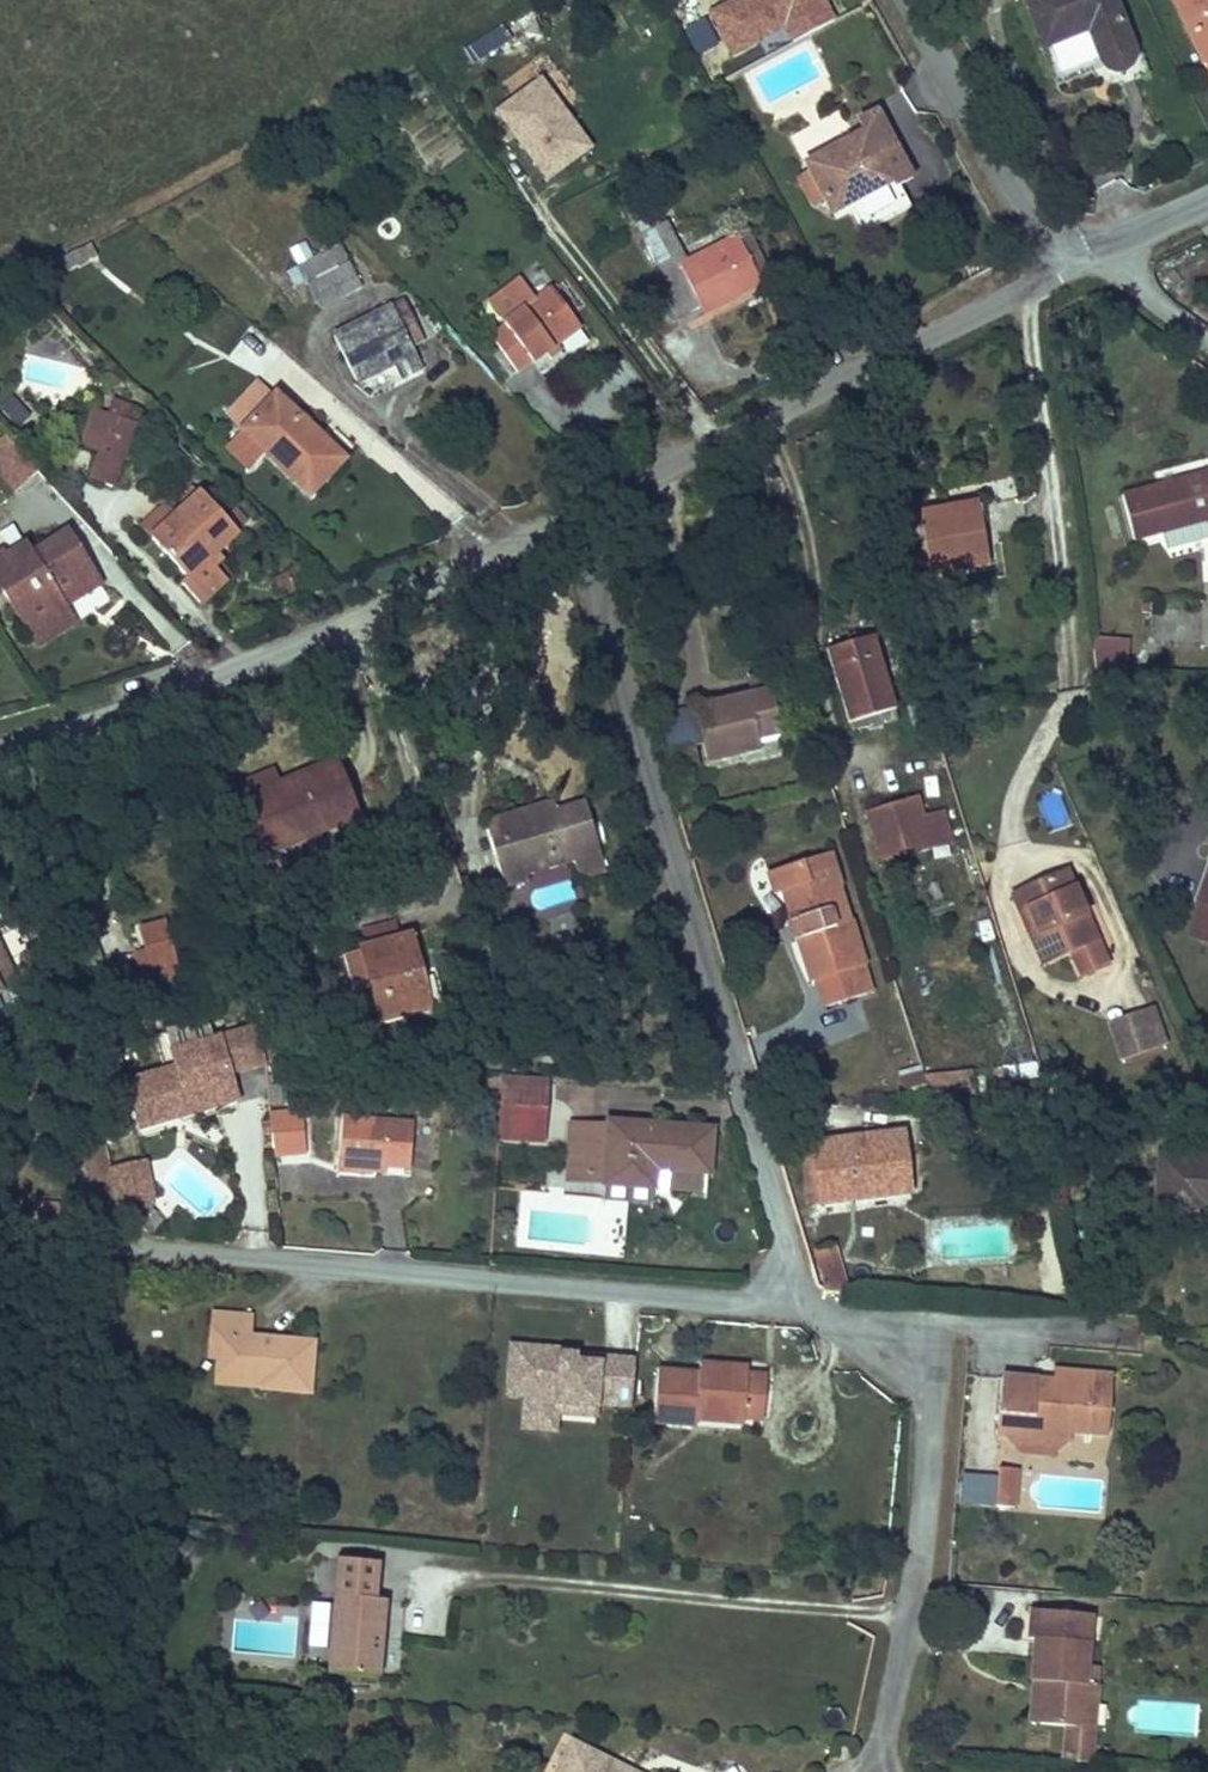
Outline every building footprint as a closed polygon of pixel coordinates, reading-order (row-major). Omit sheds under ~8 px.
[(1143,0),(1051,0),(1070,45),(1113,27),(1129,64),(1132,66),(1141,69),(1149,69),(1157,65),(1163,58),(1165,49),(1143,0)] [(461,51),(471,67),(511,43),(501,26),(461,51)] [(538,78),(489,115),(543,187),(593,150),(538,78)] [(886,119),(805,160),(831,212),(913,170),(907,160),(886,119)] [(691,312),(763,271),(738,227),(684,258),(666,227),(648,237),(691,312)] [(340,308),(383,282),(370,259),(356,264),(346,249),(315,267),(340,308)] [(556,357),(606,320),(571,274),(522,311),(526,319),(512,327),(536,358),(550,349),(556,357)] [(380,381),(439,347),(413,303),(354,338),(380,381)] [(19,429),(30,414),(6,395),(0,403),(0,414),(19,429)] [(335,496),(370,465),(304,395),(255,444),(275,467),(293,453),(335,496)] [(123,455),(137,419),(113,410),(99,447),(123,455)] [(115,478),(133,488),(158,425),(137,418),(115,478)] [(37,480),(17,435),(0,442),(0,488),(3,495),(37,480)] [(1207,517),(1207,465),(1149,480),(1161,528),(1207,517)] [(1001,521),(993,522),(984,485),(940,494),(954,551),(1005,542),(1001,521)] [(214,579),(261,533),(223,494),(177,538),(214,579)] [(129,587),(98,536),(63,557),(54,545),(15,567),(61,640),(85,624),(80,614),(96,607),(129,587)] [(80,614),(85,624),(61,640),(65,648),(104,625),(96,607),(80,614)] [(868,701),(913,689),(891,616),(846,629),(868,701)] [(1126,675),(1128,644),(1094,642),(1093,674),(1126,675)] [(782,717),(800,712),(791,668),(720,689),(733,742),(784,729),(782,717)] [(353,741),(295,766),(299,780),(270,794),(287,834),(377,793),(353,741)] [(291,756),(260,769),(270,794),(299,780),(295,766),(291,756)] [(931,830),(950,825),(940,793),(933,773),(888,786),(899,823),(927,816),(931,830)] [(962,786),(940,793),(950,825),(973,819),(962,786)] [(559,801),(509,817),(525,875),(550,866),(556,881),(633,858),(614,801),(564,816),(559,801)] [(854,840),(831,846),(839,875),(862,871),(854,840)] [(891,986),(862,871),(839,875),(831,846),(795,856),(801,880),(810,879),(837,971),(845,969),(851,995),(891,986)] [(1088,856),(1036,877),(1062,941),(1090,933),(1099,956),(1128,944),(1126,941),(1101,883),(1088,856)] [(43,964),(8,887),(0,890),(0,1009),(2,1014),(30,1002),(18,974),(43,964)] [(175,950),(199,947),(189,905),(165,912),(175,950)] [(400,1010),(451,995),(430,923),(378,941),(400,1010)] [(1146,1042),(1187,1027),(1172,992),(1132,1008),(1146,1042)] [(273,1063),(273,1041),(272,1024),(184,1027),(184,1035),(183,1039),(143,1041),(146,1094),(195,1093),(194,1080),(241,1079),(242,1066),(273,1063)] [(996,1059),(949,1065),(957,1091),(999,1094),(996,1059)] [(920,1068),(898,1075),(903,1093),(925,1086),(920,1068)] [(499,1077),(496,1142),(545,1144),(547,1079),(499,1077)] [(293,1100),(294,1140),(329,1136),(327,1096),(293,1100)] [(398,1153),(429,1155),(431,1111),(367,1106),(363,1147),(356,1148),(354,1160),(397,1163),(398,1153)] [(730,1167),(729,1122),(630,1116),(601,1114),(595,1176),(622,1178),(675,1184),(677,1163),(730,1167)] [(888,1185),(936,1179),(928,1117),(841,1131),(846,1176),(886,1172),(888,1185)] [(1178,1137),(1174,1197),(1207,1201),(1207,1140),(1178,1137)] [(105,1171),(113,1209),(156,1200),(147,1161),(105,1171)] [(730,1167),(677,1163),(675,1184),(676,1198),(732,1201),(730,1167)] [(849,1225),(822,1233),(834,1275),(864,1277),(849,1225)] [(274,1382),(318,1387),(325,1331),(262,1326),(263,1308),(226,1304),(221,1326),(230,1328),(226,1364),(275,1370),(274,1382)] [(777,1364),(757,1363),(757,1350),(710,1347),(709,1356),(665,1353),(660,1408),(705,1413),(706,1406),(708,1388),(755,1392),(754,1403),(774,1404),(777,1364)] [(518,1401),(517,1435),(556,1436),(556,1421),(596,1423),(597,1411),(631,1413),(633,1357),(505,1351),(502,1400),(518,1401)] [(1121,1418),(1130,1361),(1073,1355),(1069,1372),(1052,1371),(1052,1359),(1020,1356),(1014,1414),(1045,1418),(1085,1423),(1086,1415),(1121,1418)] [(708,1388),(706,1406),(753,1411),(754,1403),(755,1392),(708,1388)] [(1082,1444),(1085,1423),(1045,1418),(1043,1440),(1082,1444)] [(1005,1491),(1034,1494),(1038,1452),(1010,1448),(1005,1491)] [(415,1586),(400,1583),(400,1551),(353,1546),(351,1585),(347,1659),(408,1663),(415,1586)] [(347,1659),(351,1585),(329,1584),(323,1656),(347,1659)] [(1040,1627),(1046,1628),(1044,1664),(1052,1664),(1068,1667),(1066,1715),(1081,1716),(1078,1749),(1111,1752),(1114,1718),(1118,1675),(1103,1673),(1105,1632),(1108,1603),(1043,1597),(1040,1627)] [(1066,1715),(1068,1667),(1052,1664),(1048,1713),(1066,1715)] [(586,1738),(571,1769),(579,1771),(661,1771),(586,1738)]
